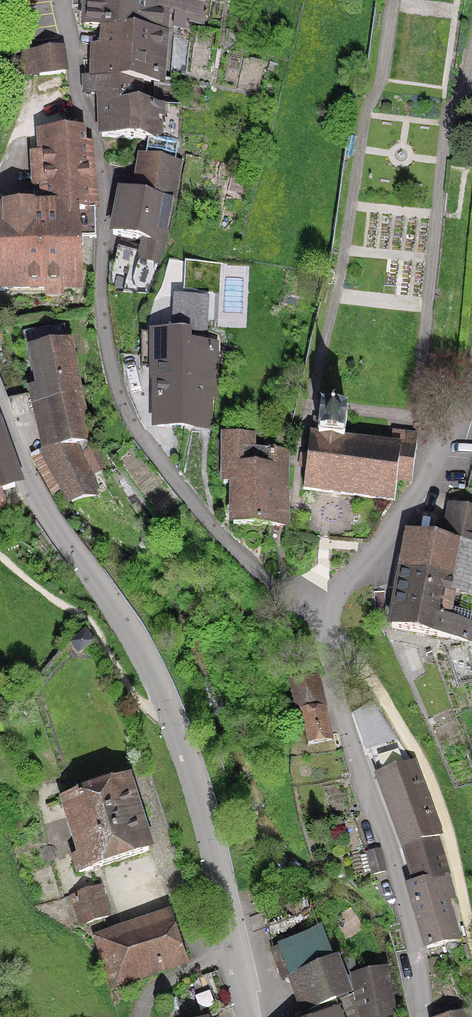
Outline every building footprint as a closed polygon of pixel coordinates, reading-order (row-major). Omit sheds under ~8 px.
[(145,261),(174,261),(179,230),(167,225),(173,194),(186,195),(191,161),(192,157),(184,156),(186,106),(160,100),(159,79),(173,82),(183,18),(208,21),(210,0),(78,0),(78,26),(96,28),(96,43),(88,42),(87,98),(98,100),(100,138),(148,142),(137,196),(120,191),(115,238),(146,245),(145,261)] [(59,46),(12,55),(18,85),(65,76),(59,46)] [(35,135),(45,201),(0,207),(0,291),(89,283),(82,234),(97,232),(83,140),(77,141),(77,130),(35,135)] [(140,255),(124,250),(120,262),(137,267),(140,255)] [(153,278),(138,275),(135,289),(150,292),(153,278)] [(173,300),(170,333),(208,336),(210,303),(173,300)] [(184,339),(132,338),(131,371),(141,371),(141,384),(150,385),(149,423),(213,425),(215,348),(183,347),(184,339)] [(42,451),(67,505),(103,490),(78,448),(95,442),(73,340),(21,351),(51,447),(42,451)] [(310,432),(303,489),(394,500),(397,479),(412,481),(417,438),(394,435),(393,442),(345,437),(347,415),(320,412),(318,433),(310,432)] [(18,477),(0,436),(0,485),(18,477)] [(222,482),(222,527),(277,528),(278,473),(251,472),(252,438),(211,438),(210,482),(222,482)] [(398,537),(381,625),(470,642),(471,633),(471,619),(452,615),(457,590),(471,593),(471,508),(457,506),(449,546),(398,537)] [(402,885),(424,951),(462,938),(449,900),(457,897),(441,838),(445,836),(418,762),(377,777),(403,849),(413,880),(402,885)] [(75,855),(81,872),(149,850),(125,777),(62,797),(81,854),(75,855)] [(376,852),(358,859),(365,876),(383,870),(376,852)] [(82,927),(109,919),(100,890),(73,898),(82,927)] [(93,938),(109,990),(182,967),(166,915),(93,938)] [(387,968),(346,978),(338,958),(286,978),(301,1016),(396,1016),(387,968)] [(161,1014),(163,1016),(186,1016),(180,1005),(161,1014)]
